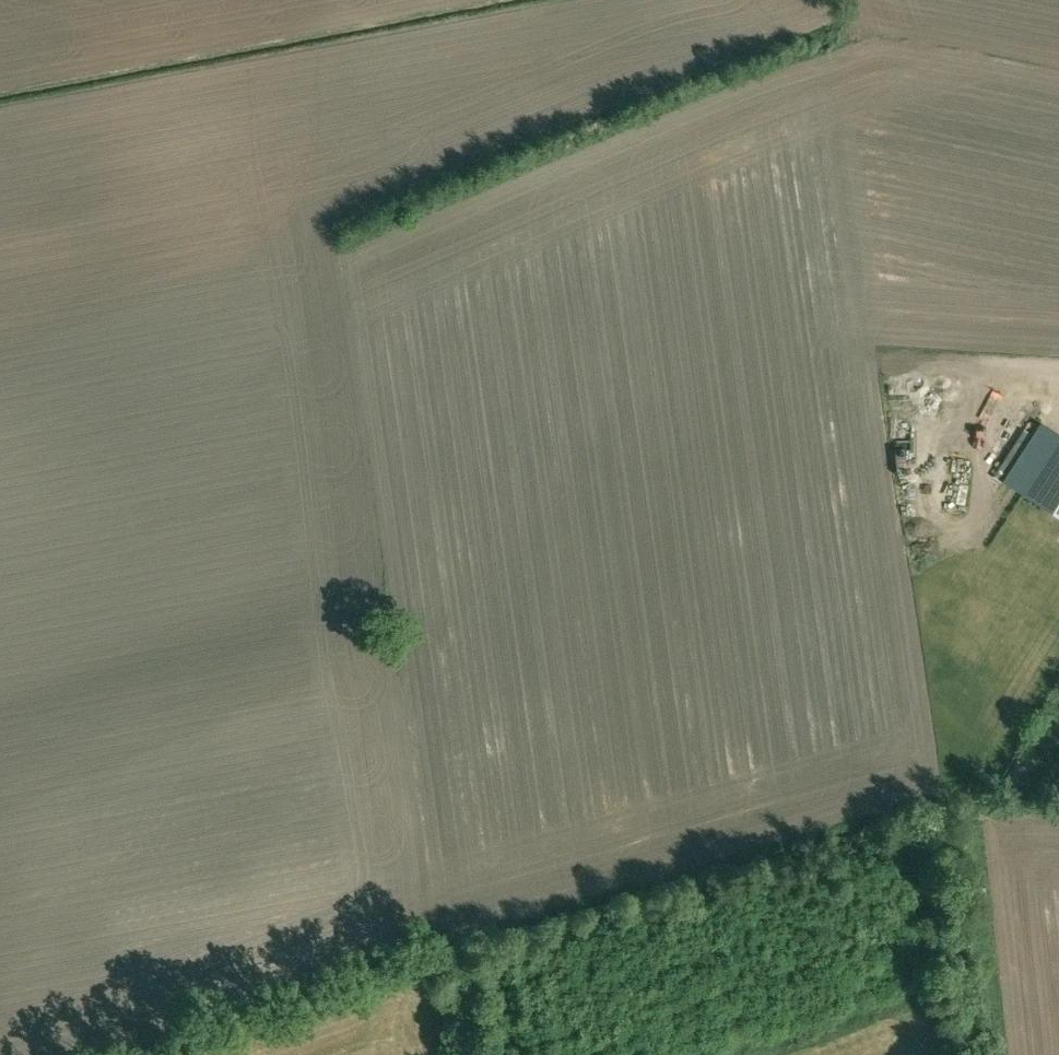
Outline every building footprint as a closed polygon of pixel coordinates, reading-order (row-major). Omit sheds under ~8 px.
[(1039,502),(1058,515),(1058,471),(1039,502)] [(989,917),(975,918),(977,935),(990,933),(989,917)]
